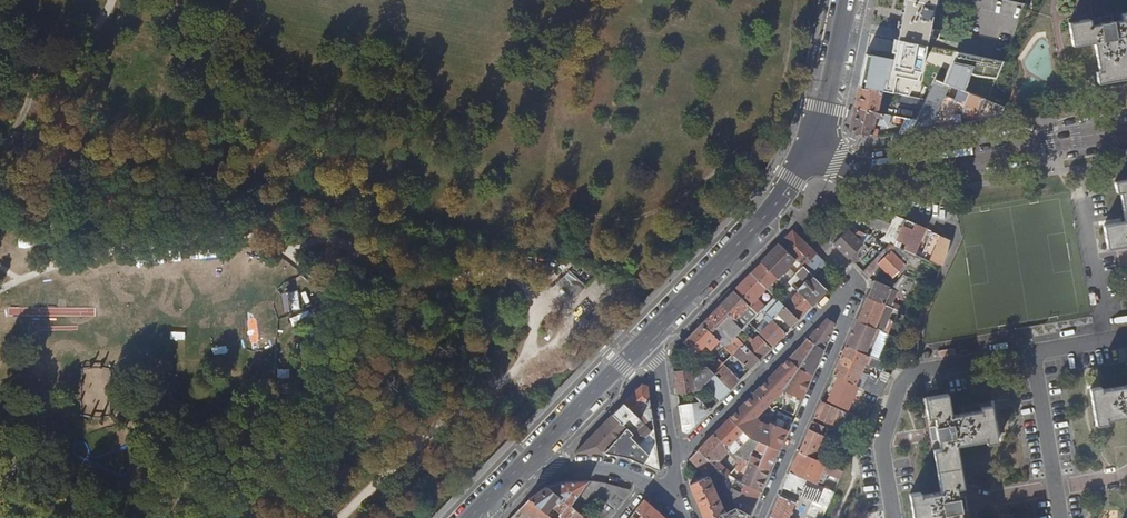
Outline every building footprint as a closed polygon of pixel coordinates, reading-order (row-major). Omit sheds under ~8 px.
[(927,46),(928,37),(939,39),(941,31),(930,29),(936,0),(906,0),(904,12),(898,40),(927,46)] [(1003,61),(1026,4),(1007,0),(971,0),(960,53),(1003,61)] [(1105,17),(1068,23),(1072,46),(1094,43),(1099,72),(1096,72),(1098,83),(1126,78),(1126,49),(1125,37),(1126,37),(1126,13),(1105,17)] [(927,46),(898,40),(870,34),(866,53),(863,66),(859,87),(885,92),(899,95),(910,97),(922,73),(927,46)] [(915,122),(910,132),(976,121),(996,117),(1001,106),(987,100),(964,91),(943,83),(936,80),(926,100),(922,108),(915,122)] [(859,87),(854,109),(877,113),(879,105),(882,105),(883,102),(880,101),(881,94),(884,95),(885,92),(859,87)] [(898,103),(922,108),(926,100),(910,97),(899,95),(898,103)] [(1001,106),(996,117),(1011,115),(1012,110),(1001,106)] [(849,131),(876,137),(878,129),(874,129),(875,125),(888,128),(891,116),(877,113),(854,109),(849,131)] [(899,134),(910,132),(915,122),(913,120),(895,117),(894,122),(904,124),(899,134)] [(1114,182),(1116,193),(1120,193),(1125,222),(1102,226),(1106,249),(1126,246),(1126,180),(1114,182)] [(850,226),(834,243),(840,250),(849,259),(862,245),(868,239),(865,236),(859,241),(858,240),(865,233),(862,232),(872,206),(862,209),(859,209),(857,210),(850,226)] [(894,216),(872,206),(862,232),(865,233),(867,234),(870,226),(881,231),(878,239),(884,242),(888,230),(894,216)] [(925,228),(904,220),(898,235),(894,246),(899,248),(913,255),(925,228)] [(888,243),(889,244),(894,246),(898,235),(888,230),(884,242),(888,243)] [(813,277),(826,263),(793,231),(780,244),(796,260),(798,261),(804,255),(810,261),(804,267),(813,277)] [(949,239),(941,236),(932,257),(940,260),(949,239)] [(796,260),(780,244),(761,263),(777,279),(796,260)] [(889,244),(874,260),(878,263),(877,264),(892,278),(905,265),(898,258),(900,256),(896,252),(899,248),(894,246),(889,244)] [(862,245),(849,259),(855,264),(868,251),(862,245)] [(804,268),(804,267),(810,261),(804,255),(798,261),(804,268)] [(898,258),(905,265),(907,263),(900,256),(898,258)] [(777,279),(761,263),(751,274),(767,289),(777,279)] [(828,291),(813,277),(804,267),(804,268),(789,283),(799,292),(813,306),(828,291)] [(577,303),(590,289),(572,274),(560,287),(577,303)] [(767,289),(751,274),(745,279),(733,291),(755,312),(758,309),(753,304),(767,289)] [(874,281),(874,283),(867,297),(891,308),(917,320),(920,311),(904,302),(901,307),(892,303),(896,291),(907,277),(903,274),(895,284),(890,289),(881,284),(874,281)] [(884,279),(881,284),(890,289),(895,284),(884,279)] [(755,312),(733,291),(703,323),(701,325),(719,342),(725,347),(726,347),(731,341),(736,336),(749,323),(751,321),(757,315),(755,312)] [(799,321),(813,306),(799,292),(787,304),(784,301),(781,304),(799,321)] [(786,333),(799,321),(781,304),(775,297),(762,310),(773,321),(786,333)] [(891,308),(867,297),(857,320),(879,330),(880,331),(886,318),(891,308)] [(893,321),(886,318),(880,331),(887,334),(893,321)] [(816,345),(823,349),(835,324),(828,319),(808,339),(816,345)] [(879,330),(857,320),(854,327),(846,346),(868,356),(879,330)] [(773,347),(786,333),(773,321),(760,334),(773,347)] [(760,360),(772,348),(758,336),(753,341),(746,334),(749,331),(747,330),(751,326),(749,323),(736,336),(760,360)] [(719,342),(701,325),(683,343),(696,355),(706,346),(711,351),(719,342)] [(750,371),(760,360),(736,336),(731,341),(726,347),(735,355),(750,371)] [(788,359),(799,368),(814,349),(816,345),(808,339),(788,359)] [(868,356),(846,346),(833,375),(839,378),(855,385),(868,356)] [(799,368),(812,375),(822,353),(814,349),(799,368)] [(747,373),(750,371),(735,355),(715,375),(731,390),(747,373)] [(788,359),(730,419),(750,439),(779,450),(787,431),(775,425),(776,423),(772,421),(769,426),(761,423),(756,418),(787,382),(793,385),(792,387),(796,389),(797,387),(805,390),(812,375),(799,368),(788,359)] [(691,369),(674,372),(674,377),(677,394),(693,392),(704,403),(679,406),(682,431),(688,434),(731,390),(715,375),(707,367),(700,368),(702,384),(694,390),(691,369)] [(700,368),(691,369),(694,390),(702,384),(700,368)] [(880,397),(886,384),(868,375),(862,389),(864,390),(880,397)] [(855,385),(839,378),(828,401),(848,410),(857,393),(862,396),(864,390),(862,389),(855,385)] [(643,385),(624,404),(636,417),(641,412),(648,420),(652,420),(648,386),(643,385)] [(1101,390),(1100,387),(1089,389),(1095,426),(1107,424),(1107,421),(1126,418),(1126,386),(1101,390)] [(986,441),(986,444),(997,442),(991,405),(980,407),(981,410),(951,416),(947,395),(923,399),(930,435),(940,494),(920,497),(920,494),(909,496),(913,517),(969,517),(967,508),(956,447),(986,441)] [(868,422),(822,401),(817,411),(814,418),(833,426),(839,414),(847,418),(846,419),(865,428),(868,422)] [(624,404),(613,414),(623,425),(630,418),(640,428),(633,435),(641,442),(651,431),(648,429),(644,424),(636,417),(624,404)] [(641,412),(636,417),(644,424),(648,420),(641,412)] [(623,425),(613,414),(595,433),(575,453),(588,453),(597,453),(613,455),(633,435),(623,425)] [(833,426),(831,430),(839,433),(846,419),(847,418),(839,414),(833,426)] [(734,455),(750,439),(730,419),(720,429),(714,435),(734,455)] [(813,421),(799,452),(810,457),(814,450),(816,451),(817,448),(815,447),(816,445),(820,447),(821,444),(817,442),(824,427),(813,421)] [(633,435),(613,455),(624,456),(637,460),(647,465),(660,473),(654,429),(651,431),(641,442),(633,435)] [(735,456),(734,455),(714,435),(698,451),(716,469),(720,472),(721,472),(724,468),(719,462),(728,453),(734,460),(737,456),(735,456)] [(734,455),(735,456),(737,456),(749,461),(770,470),(779,450),(750,439),(734,455)] [(844,454),(851,457),(856,446),(850,443),(844,454)] [(716,469),(698,451),(690,460),(704,474),(696,477),(695,475),(689,477),(690,485),(708,477),(707,477),(716,469)] [(799,452),(790,472),(816,484),(818,478),(802,471),(804,467),(813,472),(818,460),(810,457),(799,452)] [(761,491),(770,470),(749,461),(747,464),(750,466),(743,483),(761,491)] [(836,478),(839,470),(820,461),(817,470),(836,478)] [(731,510),(737,508),(729,490),(721,472),(720,472),(715,474),(731,510)] [(790,472),(783,488),(813,502),(827,508),(834,492),(816,484),(790,472)] [(705,517),(714,517),(725,514),(709,477),(708,477),(690,485),(705,517)] [(750,514),(761,491),(743,483),(734,479),(729,490),(737,508),(750,514)] [(566,502),(576,511),(580,505),(577,502),(575,505),(572,503),(574,500),(589,482),(568,482),(547,488),(566,502)] [(598,497),(615,510),(631,490),(630,490),(608,484),(592,482),(585,492),(587,494),(583,498),(586,501),(590,496),(596,500),(598,497)] [(561,517),(570,517),(576,511),(566,502),(547,488),(529,500),(549,517),(550,515),(548,512),(552,508),(561,515),(559,517),(561,517)] [(770,517),(788,517),(794,505),(796,506),(797,504),(779,496),(770,517)] [(549,517),(529,500),(520,510),(529,517),(550,517),(549,517)] [(658,511),(644,501),(636,510),(640,513),(646,517),(664,517),(658,511)] [(585,517),(608,517),(613,512),(601,502),(590,515),(582,508),(584,506),(581,504),(580,505),(576,511),(585,517)] [(816,517),(822,517),(827,508),(813,502),(807,513),(816,517)] [(750,514),(737,508),(731,510),(726,512),(724,517),(749,517),(750,514)]
